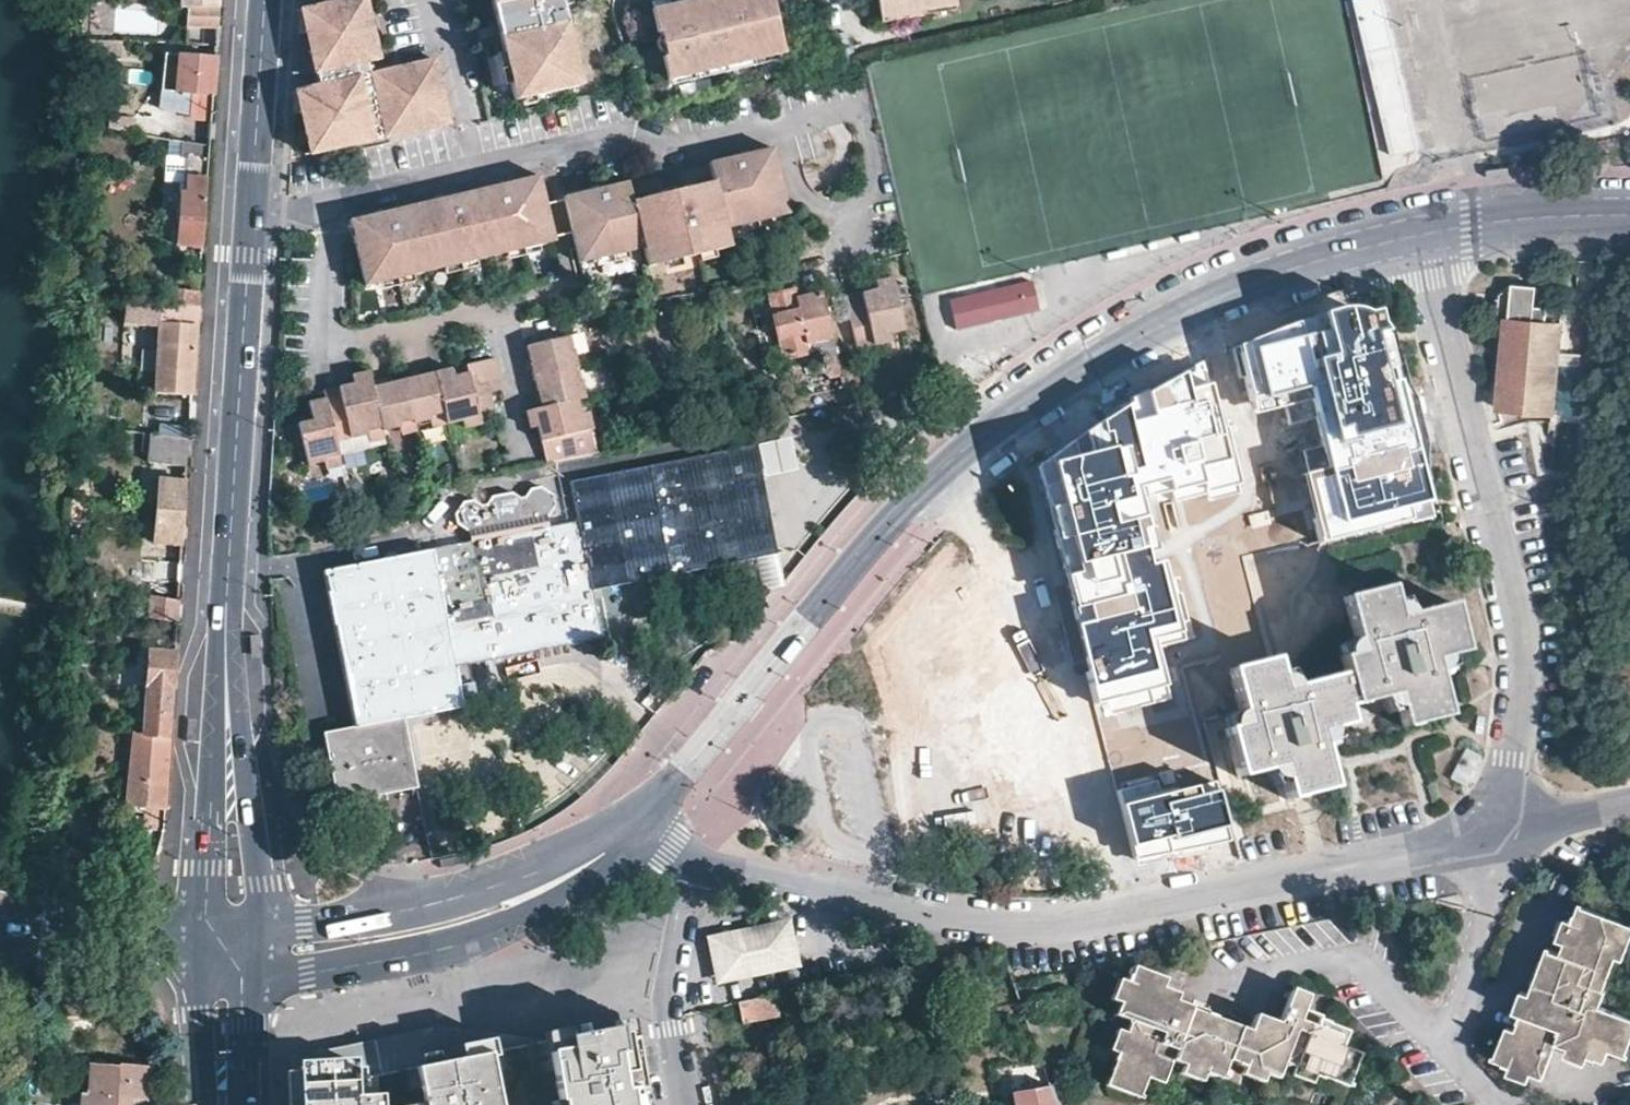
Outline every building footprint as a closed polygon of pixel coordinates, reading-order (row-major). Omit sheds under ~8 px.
[(217,28),(218,17),(219,0),(177,0),(177,6),(185,7),(184,26),(217,28)] [(336,0),(325,0),(325,5),(305,10),(313,47),(321,85),(299,91),(306,121),(312,154),(389,136),(386,127),(320,140),(312,99),(335,94),(319,18),(339,11),(337,2),(336,0)] [(368,0),(345,0),(337,2),(339,11),(319,18),(335,94),(312,99),(320,140),(386,127),(389,136),(452,121),(437,58),(374,72),(372,61),(381,58),(368,0)] [(511,84),(514,100),(580,85),(560,0),(491,0),(503,53),(511,84)] [(694,1),(680,4),(655,10),(652,11),(670,83),(785,55),(772,0),(698,0),(694,1)] [(655,10),(680,4),(679,0),(664,0),(653,3),(655,10)] [(884,19),(923,12),(923,6),(955,0),(881,0),(884,19)] [(1390,155),(1417,149),(1383,0),(1355,0),(1390,155)] [(94,7),(94,31),(155,33),(156,9),(94,7)] [(120,36),(76,33),(75,51),(118,54),(120,36)] [(503,85),(511,84),(503,53),(496,54),(503,85)] [(161,91),(173,92),(176,55),(163,55),(161,91)] [(186,120),(211,122),(215,64),(215,58),(176,55),(173,92),(188,93),(186,120)] [(721,177),(733,225),(748,222),(747,217),(763,213),(779,209),(779,214),(797,209),(780,142),(744,151),(733,153),(735,163),(718,167),(721,177)] [(716,158),(718,167),(735,163),(733,153),(716,158)] [(177,244),(203,246),(209,156),(189,155),(186,193),(180,192),(177,244)] [(1507,165),(1489,168),(1490,177),(1508,174),(1507,165)] [(540,239),(542,245),(559,240),(560,240),(543,171),(499,181),(500,190),(485,193),(483,185),(453,192),(454,200),(442,203),(440,196),(421,200),(423,209),(408,213),(406,203),(354,217),(370,284),(387,281),(387,276),(403,272),(417,269),(418,274),(433,271),(449,267),(448,261),(462,258),(479,254),(480,259),(495,256),(512,252),(511,246),(526,242),(540,239)] [(666,190),(639,197),(651,246),(656,265),(738,246),(733,225),(721,177),(695,184),(695,187),(667,194),(666,190)] [(620,190),(637,186),(635,178),(619,182),(620,190)] [(500,190),(499,181),(483,185),(485,193),(500,190)] [(666,188),(666,190),(667,194),(695,187),(695,184),(694,181),(676,185),(666,188)] [(651,246),(639,197),(637,186),(620,190),(619,182),(600,187),(571,194),(588,262),(604,257),(603,253),(618,249),(633,246),(634,250),(651,246)] [(453,192),(440,196),(442,203),(454,200),(453,192)] [(421,200),(406,203),(408,213),(423,209),(421,200)] [(781,220),(779,214),(779,209),(763,213),(766,224),(781,220)] [(747,217),(748,222),(750,228),(766,224),(763,213),(747,217)] [(543,252),(542,245),(540,239),(526,242),(529,255),(543,252)] [(514,259),(529,255),(526,242),(511,246),(512,252),(514,259)] [(636,256),(634,250),(633,246),(618,249),(621,260),(636,256)] [(605,263),(621,260),(618,249),(603,253),(604,257),(605,263)] [(482,267),(480,259),(479,254),(462,258),(465,271),(482,267)] [(451,274),(465,271),(462,258),(448,261),(449,267),(451,274)] [(420,281),(418,274),(417,269),(403,272),(406,285),(420,281)] [(390,289),(406,285),(403,272),(387,276),(387,281),(390,289)] [(877,282),(879,290),(897,286),(896,279),(877,282)] [(1497,410),(1552,415),(1561,326),(1561,324),(1546,323),(1547,307),(1534,306),(1536,286),(1511,283),(1499,294),(1497,318),(1506,319),(1506,320),(1498,396),(1497,410)] [(847,297),(858,348),(874,345),(873,337),(890,333),(906,330),(897,286),(879,290),(847,297)] [(89,287),(89,296),(99,297),(99,287),(89,287)] [(957,307),(964,335),(1045,316),(1039,287),(957,307)] [(169,303),(199,305),(200,291),(170,289),(169,303)] [(835,347),(825,295),(800,301),(798,292),(773,297),(785,357),(835,347)] [(155,391),(193,393),(199,305),(169,303),(127,299),(126,324),(159,326),(155,391)] [(1318,540),(1430,511),(1378,317),(1347,309),(1299,323),(1237,344),(1252,404),(1304,390),(1324,470),(1303,475),(1318,540)] [(873,337),(874,345),(892,342),(890,333),(873,337)] [(575,351),(580,350),(576,336),(571,337),(575,351)] [(584,368),(580,350),(575,351),(571,337),(531,347),(535,361),(537,370),(539,378),(579,369),(584,368)] [(468,416),(482,412),(495,409),(492,393),(505,390),(498,357),(471,364),(472,372),(459,375),(441,378),(449,410),(451,423),(468,419),(468,416)] [(530,371),(537,370),(535,361),(528,362),(530,371)] [(441,378),(459,375),(457,367),(439,371),(441,378)] [(587,382),(584,368),(579,369),(582,383),(587,382)] [(582,383),(579,369),(539,378),(541,390),(545,407),(584,398),(591,397),(587,382),(582,383)] [(358,374),(359,382),(374,378),(372,371),(358,374)] [(418,422),(436,417),(436,414),(449,410),(441,378),(439,371),(408,379),(417,418),(418,422)] [(1235,486),(1208,372),(1126,408),(1099,425),(1105,450),(1040,468),(1096,706),(1165,688),(1155,647),(1182,639),(1151,511),(1235,486)] [(376,386),(394,381),(392,377),(374,381),(376,386)] [(340,439),(371,432),(371,429),(385,425),(376,386),(374,381),(374,378),(359,382),(329,389),(331,397),(340,439)] [(386,429),(405,425),(405,421),(417,418),(408,379),(394,381),(376,386),(385,425),(386,429)] [(535,392),(539,409),(545,407),(541,390),(535,392)] [(343,452),(340,439),(331,397),(313,401),(315,417),(301,420),(310,462),(329,458),(328,455),(343,452)] [(549,461),(604,450),(598,426),(587,429),(583,413),(587,412),(584,398),(545,407),(539,409),(535,409),(549,461)] [(439,425),(451,423),(449,410),(436,414),(436,417),(439,425)] [(587,429),(598,426),(594,411),(587,412),(583,413),(587,429)] [(484,425),(482,412),(468,416),(468,419),(470,429),(484,425)] [(420,430),(418,422),(417,418),(405,421),(405,425),(407,433),(420,430)] [(371,432),(340,439),(343,452),(388,442),(387,437),(386,429),(385,425),(371,429),(371,432)] [(148,463),(188,466),(190,438),(150,435),(148,463)] [(602,639),(593,590),(777,554),(756,445),(571,481),(579,518),(548,524),(547,518),(554,508),(553,497),(551,494),(542,489),(539,488),(536,488),(533,490),(531,492),(528,498),(521,499),(511,494),(494,498),(489,506),(483,507),(474,501),(465,503),(456,515),(459,528),(469,534),(470,540),(403,553),(323,570),(355,727),(321,733),(334,805),(417,789),(403,718),(462,706),(455,670),(522,656),(602,639)] [(346,464),(343,452),(328,455),(329,458),(331,467),(346,464)] [(183,543),(187,480),(158,479),(154,540),(183,543)] [(1452,602),(1412,613),(1392,618),(1384,586),(1344,597),(1354,637),(1358,650),(1341,656),(1340,656),(1344,673),(1350,696),(1393,685),(1403,727),(1448,716),(1438,676),(1433,659),(1452,655),(1465,651),(1452,602)] [(178,622),(180,598),(149,595),(147,619),(178,622)] [(170,735),(176,649),(149,647),(143,731),(170,735)] [(1335,675),(1298,685),(1283,688),(1279,672),(1275,657),(1230,669),(1240,709),(1243,723),(1227,728),(1226,728),(1238,777),(1280,767),(1288,800),(1333,788),(1324,748),(1318,728),(1347,720),(1335,675)] [(896,689),(902,724),(916,722),(910,686),(896,689)] [(944,715),(869,731),(893,838),(992,816),(986,789),(1009,784),(997,731),(950,742),(944,715)] [(165,822),(170,735),(143,731),(134,730),(130,793),(129,806),(154,808),(152,831),(164,832),(165,822)] [(1118,806),(1131,857),(1228,839),(1215,781),(1118,806)] [(459,853),(442,857),(444,866),(461,862),(459,853)] [(1599,1060),(1608,1063),(1613,1052),(1629,1057),(1629,1053),(1629,1017),(1603,1006),(1609,989),(1608,986),(1620,956),(1626,958),(1629,947),(1629,921),(1584,902),(1580,910),(1569,938),(1564,949),(1552,945),(1534,993),(1522,1023),(1519,1031),(1510,1028),(1497,1060),(1514,1066),(1535,1075),(1546,1080),(1561,1045),(1572,1049),(1599,1060)] [(1569,938),(1580,910),(1571,907),(1561,934),(1569,938)] [(1229,1061),(1242,1028),(1194,1010),(1192,1007),(1176,1000),(1179,993),(1165,988),(1167,979),(1134,966),(1129,981),(1120,1003),(1116,1014),(1131,1021),(1127,1031),(1120,1052),(1107,1084),(1141,1097),(1149,1078),(1165,1084),(1174,1062),(1184,1066),(1205,1074),(1221,1080),(1229,1061)] [(1120,1003),(1129,981),(1121,978),(1113,999),(1120,1003)] [(1251,1032),(1242,1028),(1229,1061),(1244,1067),(1266,1075),(1278,1079),(1284,1064),(1294,1068),(1317,1077),(1347,1088),(1361,1056),(1343,1048),(1349,1033),(1320,1020),(1316,1028),(1301,1021),(1304,1013),(1310,997),(1292,990),(1279,1023),(1258,1015),(1251,1032)] [(1514,1018),(1522,1023),(1534,993),(1526,990),(1514,1018)] [(738,1004),(744,1028),(790,1016),(784,993),(738,1004)] [(1320,1020),(1304,1013),(1301,1021),(1316,1028),(1320,1020)] [(1111,1048),(1120,1052),(1127,1031),(1118,1028),(1111,1048)] [(548,1050),(558,1104),(648,1104),(636,1035),(548,1050)] [(418,1069),(380,1076),(379,1040),(303,1059),(304,1068),(288,1070),(290,1104),(424,1104),(418,1069)] [(1596,1068),(1599,1060),(1572,1049),(1569,1058),(1596,1068)] [(498,1054),(418,1069),(424,1104),(508,1104),(498,1054)] [(71,1090),(83,1092),(82,1104),(126,1104),(127,1095),(149,1097),(151,1070),(90,1065),(90,1060),(73,1059),(71,1090)] [(1012,1096),(1014,1104),(1057,1104),(1043,1065),(1009,1072),(1013,1095),(1012,1096)] [(1201,1082),(1205,1074),(1184,1066),(1181,1074),(1201,1082)] [(1531,1083),(1535,1075),(1514,1066),(1511,1075),(1531,1083)] [(1266,1075),(1244,1067),(1241,1075),(1262,1083),(1266,1075)] [(1313,1086),(1317,1077),(1294,1068),(1291,1077),(1313,1086)] [(161,1098),(163,1071),(151,1070),(149,1097),(161,1098)]
